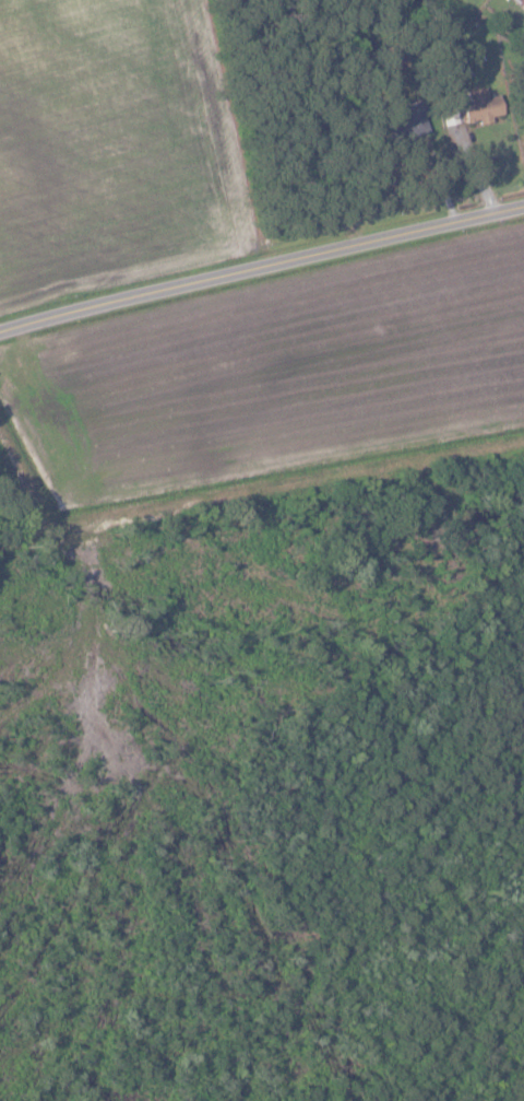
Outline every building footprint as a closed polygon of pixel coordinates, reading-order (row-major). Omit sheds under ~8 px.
[(466,91),(468,101),(458,103),(462,122),(478,119),(479,125),(493,122),(492,116),(504,114),(500,94),(487,96),(486,87),(466,91)] [(399,107),(404,121),(390,126),(396,145),(429,134),(419,101),(399,107)] [(459,123),(457,108),(442,110),(444,125),(459,123)]
